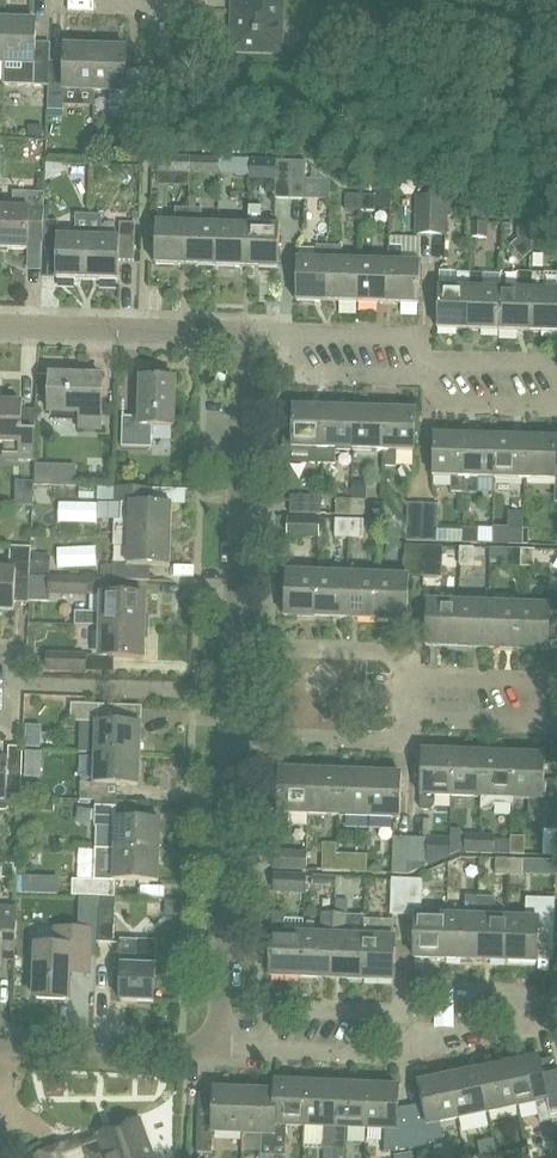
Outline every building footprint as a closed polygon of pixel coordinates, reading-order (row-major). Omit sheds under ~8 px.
[(233,48),(281,50),(282,0),(249,0),(248,11),(234,10),(233,48)] [(50,85),(50,74),(51,49),(37,48),(38,21),(5,20),(4,63),(20,63),(19,84),(50,85)] [(65,75),(50,74),(50,85),(49,108),(65,108),(65,87),(95,88),(97,47),(66,46),(65,75)] [(128,47),(97,47),(95,88),(111,89),(110,110),(141,111),(142,77),(127,77),(128,47)] [(44,126),(29,125),(28,136),(43,137),(44,126)] [(137,162),(138,151),(129,151),(128,162),(137,162)] [(159,156),(159,171),(190,172),(191,157),(159,156)] [(206,157),(191,157),(190,172),(206,173),(206,157)] [(251,174),(252,158),(236,158),(236,174),(251,174)] [(276,197),(290,197),(291,160),(277,159),(276,197)] [(290,197),(306,198),(307,160),(291,160),(290,197)] [(45,201),(46,192),(14,190),(14,207),(0,206),(0,248),(29,249),(29,240),(44,241),(44,219),(45,201)] [(346,208),(361,209),(362,194),(347,193),(346,208)] [(361,209),(376,209),(377,194),(362,194),(361,209)] [(416,234),(430,234),(431,195),(417,195),(416,234)] [(449,196),(431,195),(430,234),(447,235),(449,196)] [(249,204),(249,223),(247,265),(278,265),(280,223),(263,223),(263,205),(249,204)] [(176,220),(158,220),(156,262),(187,263),(189,207),(176,207),(176,220)] [(187,263),(217,264),(219,222),(202,221),(203,207),(189,207),(187,263)] [(43,255),(44,255),(58,255),(57,275),(88,276),(91,213),(77,213),(76,234),(59,233),(59,219),(44,219),(43,255)] [(122,235),(103,235),(103,214),(91,213),(88,276),(120,277),(121,258),(136,258),(137,221),(122,221),(122,235)] [(217,264),(247,265),(249,223),(219,222),(217,264)] [(489,222),(473,222),(472,237),(488,237),(489,222)] [(517,238),(534,239),(534,223),(518,223),(517,238)] [(534,239),(535,238),(549,239),(550,224),(534,223),(534,239)] [(317,257),(298,256),(297,299),(328,300),(329,244),(317,244),(317,257)] [(328,300),(358,300),(359,258),(343,257),(343,244),(329,244),(328,300)] [(390,245),(390,258),(389,258),(388,301),(419,302),(420,259),(403,259),(403,245),(390,245)] [(358,300),(388,301),(389,258),(359,258),(358,300)] [(518,287),(502,286),(501,329),(531,329),(532,271),(519,271),(518,287)] [(556,330),(556,272),(532,271),(531,329),(556,330)] [(438,327),(469,328),(471,272),(458,272),(457,285),(439,285),(438,327)] [(469,328),(501,329),(502,286),(484,286),(484,272),(471,272),(469,328)] [(102,428),(104,376),(52,374),(51,411),(81,412),(81,428),(102,428)] [(174,425),(176,377),(141,376),(140,416),(123,415),(122,445),(152,446),(153,424),(174,425)] [(5,443),(5,459),(35,460),(36,451),(36,438),(37,430),(37,410),(23,410),(23,401),(0,400),(0,442),(5,443)] [(292,445),(310,446),(310,462),(322,463),(324,404),(293,404),(292,445)] [(337,447),(353,447),(355,405),(324,404),(322,463),(336,463),(337,447)] [(353,447),(384,448),(385,406),(355,405),(353,447)] [(397,465),(398,448),(415,449),(416,407),(385,406),(384,448),(383,465),(397,465)] [(465,491),(466,474),(464,474),(465,432),(434,431),(433,473),(453,474),(452,491),(465,491)] [(464,474),(466,474),(495,475),(496,432),(465,432),(464,474)] [(495,475),(525,476),(527,433),(496,432),(495,475)] [(527,433),(525,476),(556,477),(556,434),(527,433)] [(116,486),(115,488),(98,487),(97,501),(115,500),(121,500),(121,519),(115,519),(114,532),(172,533),(173,502),(153,501),(153,487),(116,486)] [(291,494),(291,499),(290,512),(322,513),(323,495),(291,494)] [(382,515),(406,541),(407,519),(384,496),(382,515)] [(337,498),(336,513),(351,514),(352,498),(337,498)] [(351,514),(367,514),(368,499),(352,498),(351,514)] [(407,541),(422,540),(423,503),(408,502),(407,541)] [(439,503),(423,503),(422,540),(438,540),(439,503)] [(510,530),(509,543),(523,544),(524,528),(525,528),(525,513),(509,513),(509,530),(510,530)] [(320,537),(321,517),(288,516),(287,536),(320,537)] [(350,518),(336,518),(336,536),(350,536),(350,518)] [(365,519),(350,518),(350,536),(364,537),(365,519)] [(31,561),(32,522),(29,521),(28,526),(25,526),(24,545),(17,545),(17,546),(11,546),(10,568),(0,568),(0,609),(15,609),(15,601),(30,601),(31,561)] [(463,526),(438,525),(438,541),(444,541),(462,542),(463,527),(463,526)] [(464,526),(463,542),(479,542),(479,527),(464,526)] [(98,577),(113,577),(113,578),(150,579),(151,563),(170,564),(172,533),(114,532),(114,544),(128,545),(128,563),(113,563),(113,565),(102,564),(98,577)] [(425,545),(406,545),(406,570),(410,570),(410,575),(423,575),(425,545)] [(443,546),(425,545),(423,575),(442,576),(443,546)] [(475,564),(475,547),(460,546),(460,564),(475,564)] [(522,548),(507,548),(507,566),(521,566),(522,548)] [(535,573),(535,566),(536,549),(522,548),(521,566),(530,566),(530,573),(535,573)] [(32,552),(32,574),(50,575),(51,553),(32,552)] [(285,614),(316,615),(318,572),(287,570),(285,614)] [(316,615),(347,617),(348,573),(318,572),(316,615)] [(347,617),(377,618),(379,574),(348,573),(347,617)] [(409,619),(410,575),(379,574),(377,618),(409,619)] [(49,594),(89,594),(90,576),(50,577),(49,594)] [(160,601),(180,598),(178,585),(159,588),(160,601)] [(551,591),(551,603),(520,602),(519,647),(549,648),(550,624),(556,624),(556,591),(551,591)] [(76,624),(101,625),(101,624),(145,625),(146,594),(102,593),(102,611),(76,610),(76,624)] [(427,644),(458,645),(459,600),(428,599),(427,644)] [(458,645),(488,646),(490,601),(459,600),(458,645)] [(488,646),(519,647),(520,602),(490,601),(488,646)] [(100,655),(87,655),(87,670),(115,671),(115,656),(144,657),(145,625),(101,624),(101,625),(100,655)] [(18,645),(23,679),(43,676),(39,642),(18,645)] [(87,670),(87,655),(87,653),(47,651),(47,670),(87,671),(87,670)] [(97,722),(96,751),(141,753),(142,723),(120,722),(120,705),(73,703),(72,721),(97,722)] [(27,748),(44,748),(45,735),(27,734),(27,748)] [(435,804),(436,794),(452,795),(454,751),(423,750),(421,806),(423,808),(430,808),(435,804)] [(81,799),(97,800),(97,799),(117,801),(117,800),(118,784),(140,784),(141,753),(96,751),(95,783),(82,782),(81,799)] [(482,809),(483,809),(485,752),(454,751),(452,795),(482,796),(482,809)] [(496,802),(513,803),(515,753),(485,752),(483,809),(489,809),(493,808),(496,806),(496,802)] [(545,779),(546,754),(515,753),(513,803),(514,803),(514,797),(531,798),(530,817),(544,818),(543,828),(556,829),(556,780),(545,779)] [(9,807),(21,807),(23,767),(9,767),(10,758),(0,758),(0,809),(9,810),(9,807)] [(291,813),(308,813),(310,769),(279,768),(277,826),(290,827),(291,813)] [(308,813),(339,815),(341,770),(310,769),(308,813)] [(339,815),(370,816),(372,772),(341,770),(339,815)] [(400,817),(402,773),(372,772),(370,816),(400,817)] [(40,811),(55,811),(56,798),(40,797),(40,811)] [(96,825),(117,826),(116,848),(160,849),(161,819),(139,818),(140,801),(117,800),(117,801),(97,799),(97,800),(96,825)] [(466,834),(467,849),(467,852),(481,852),(482,834),(466,834)] [(496,834),(482,834),(481,852),(496,853),(496,834)] [(511,852),(526,854),(526,836),(512,835),(511,852)] [(395,836),(393,872),(409,873),(410,864),(409,864),(410,837),(395,836)] [(429,837),(410,837),(409,864),(410,864),(428,866),(429,837)] [(434,841),(433,855),(448,856),(449,842),(434,841)] [(63,891),(73,892),(73,894),(100,895),(116,896),(117,879),(159,880),(160,849),(116,848),(115,865),(95,864),(94,879),(74,878),(73,882),(64,882),(63,891)] [(308,870),(308,869),(308,850),(276,848),(275,869),(308,870)] [(323,852),(322,870),(336,870),(337,852),(323,852)] [(352,853),(337,852),(336,870),(352,871),(352,853)] [(512,858),(497,857),(497,873),(511,874),(512,858)] [(525,874),(526,859),(512,858),(511,874),(511,886),(524,886),(525,874)] [(306,892),(307,874),(276,873),(275,891),(306,892)] [(392,913),(408,914),(409,878),(394,877),(392,913)] [(425,879),(423,879),(409,878),(408,914),(418,914),(416,956),(446,958),(448,915),(421,914),(421,909),(423,909),(425,879)] [(115,941),(116,907),(116,896),(100,895),(99,906),(98,940),(115,941)] [(446,958),(477,959),(480,895),(467,895),(466,916),(448,915),(446,958)] [(477,959),(508,960),(509,917),(479,916),(480,895),(477,959)] [(540,931),(556,931),(556,922),(556,902),(528,898),(527,918),(509,917),(508,960),(539,961),(540,931)] [(336,900),(336,913),(348,913),(349,900),(336,900)] [(166,901),(165,915),(180,916),(181,901),(166,901)] [(17,906),(0,906),(0,965),(2,965),(2,957),(15,957),(17,906)] [(271,974),(303,976),(305,933),(285,932),(286,912),(274,911),(271,974)] [(303,976),(333,977),(336,913),(323,912),(322,934),(305,933),(303,976)] [(333,977),(364,978),(365,936),(364,935),(347,935),(348,913),(336,913),(333,977)] [(395,980),(395,978),(396,937),(394,920),(364,919),(364,935),(365,936),(364,978),(395,980)] [(90,966),(91,929),(58,928),(57,944),(38,943),(36,995),(70,997),(72,966),(90,966)] [(117,951),(117,974),(122,974),(121,1000),(154,1001),(156,940),(120,939),(117,951)] [(458,1058),(477,1054),(474,1040),(455,1044),(458,1058)] [(510,1063),(519,1104),(536,1100),(541,1120),(552,1118),(553,1127),(556,1126),(556,1095),(549,1096),(540,1056),(510,1063)] [(510,1063),(480,1069),(489,1110),(519,1104),(510,1063)] [(480,1069),(450,1075),(460,1117),(489,1110),(480,1069)] [(426,1110),(413,1112),(416,1146),(432,1144),(445,1141),(441,1121),(460,1117),(450,1075),(420,1082),(426,1110)] [(287,1124),(306,1124),(308,1082),(277,1081),(277,1090),(275,1157),(287,1157),(287,1145),(287,1124)] [(323,1146),(324,1146),(324,1148),(336,1148),(336,1147),(336,1146),(339,1083),(308,1082),(306,1124),(324,1125),(323,1146)] [(367,1127),(369,1085),(339,1083),(336,1146),(336,1147),(336,1148),(336,1157),(348,1157),(349,1126),(367,1127)] [(400,1086),(369,1085),(367,1127),(386,1128),(385,1148),(398,1149),(416,1146),(413,1112),(399,1115),(400,1086)] [(200,1117),(198,1151),(213,1151),(214,1130),(245,1132),(247,1089),(216,1088),(215,1118),(200,1117)] [(263,1133),(262,1157),(275,1157),(277,1090),(247,1089),(245,1132),(263,1133)] [(107,1157),(155,1157),(140,1118),(98,1133),(34,1156),(35,1157),(106,1157),(107,1157)] [(526,1147),(499,1153),(500,1157),(529,1157),(526,1147)] [(324,1157),(335,1157),(336,1148),(324,1148),(324,1157)]
